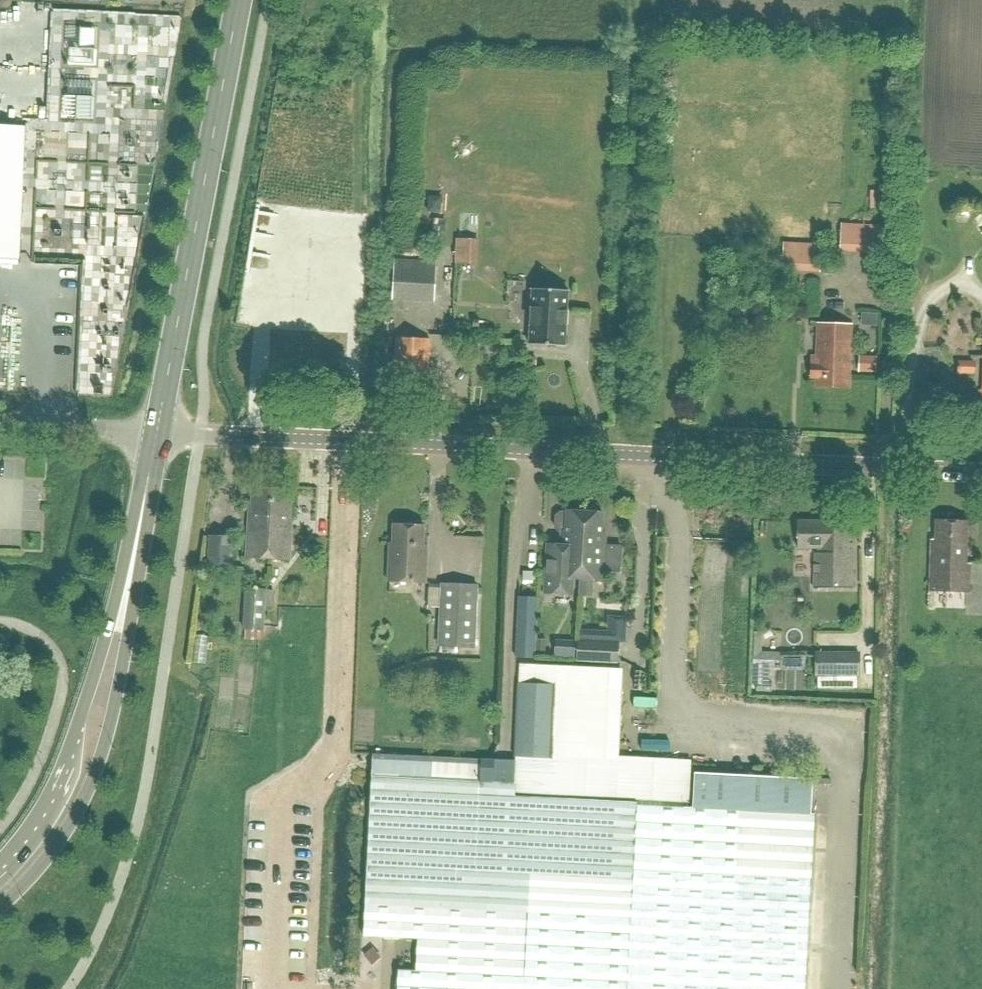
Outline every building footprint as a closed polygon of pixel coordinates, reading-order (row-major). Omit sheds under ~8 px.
[(19,259),(25,127),(0,126),(0,259),(19,259)] [(841,224),(839,251),(879,254),(880,226),(841,224)] [(483,263),(482,237),(457,239),(459,264),(483,263)] [(783,242),(781,270),(820,273),(821,244),(783,242)] [(115,272),(135,271),(134,260),(115,261),(115,272)] [(436,262),(395,260),(393,294),(434,296),(436,262)] [(114,273),(98,273),(98,287),(114,287),(114,273)] [(532,289),(529,345),(565,347),(568,291),(532,289)] [(105,307),(105,339),(130,339),(131,307),(105,307)] [(810,356),(810,378),(814,379),(814,386),(850,388),(852,324),(816,323),(815,356),(810,356)] [(396,337),(393,389),(427,390),(429,339),(396,337)] [(94,378),(95,395),(116,394),(114,353),(94,354),(95,377),(94,378)] [(876,356),(858,356),(858,372),(876,372),(876,356)] [(957,372),(973,373),(973,363),(957,362),(957,372)] [(290,527),(293,491),(252,488),(251,508),(249,508),(246,557),(290,560),(292,527),(290,527)] [(31,509),(47,509),(47,490),(31,490),(31,509)] [(580,580),(584,511),(567,510),(565,531),(561,531),(561,546),(547,545),(544,594),(571,596),(572,580),(579,580),(580,580)] [(602,581),(602,580),(605,533),(601,533),(602,512),(584,511),(580,580),(579,580),(578,596),(593,597),(594,581),(602,581)] [(852,587),(852,520),(823,520),(797,520),(797,549),(813,549),(813,587),(852,587)] [(969,592),(970,564),(966,563),(968,522),(935,521),(934,539),(930,539),(929,591),(969,592)] [(425,583),(426,555),(422,555),(424,526),(393,524),(392,543),(389,543),(387,581),(425,583)] [(208,569),(232,570),(233,538),(209,537),(208,569)] [(438,644),(474,646),(477,586),(441,584),(438,644)] [(246,589),(245,605),(244,639),(263,639),(264,606),(274,607),(274,590),(246,589)] [(538,597),(518,596),(515,657),(535,658),(538,597)] [(617,664),(618,644),(578,641),(577,661),(617,664)] [(817,650),(818,670),(833,669),(834,681),(858,680),(857,648),(817,650)] [(522,664),(516,783),(371,777),(362,925),(378,926),(386,927),(417,929),(417,961),(392,962),(391,988),(804,988),(811,810),(689,804),(691,760),(618,756),(622,669),(522,664)] [(482,770),(482,758),(432,757),(432,769),(482,770)]
